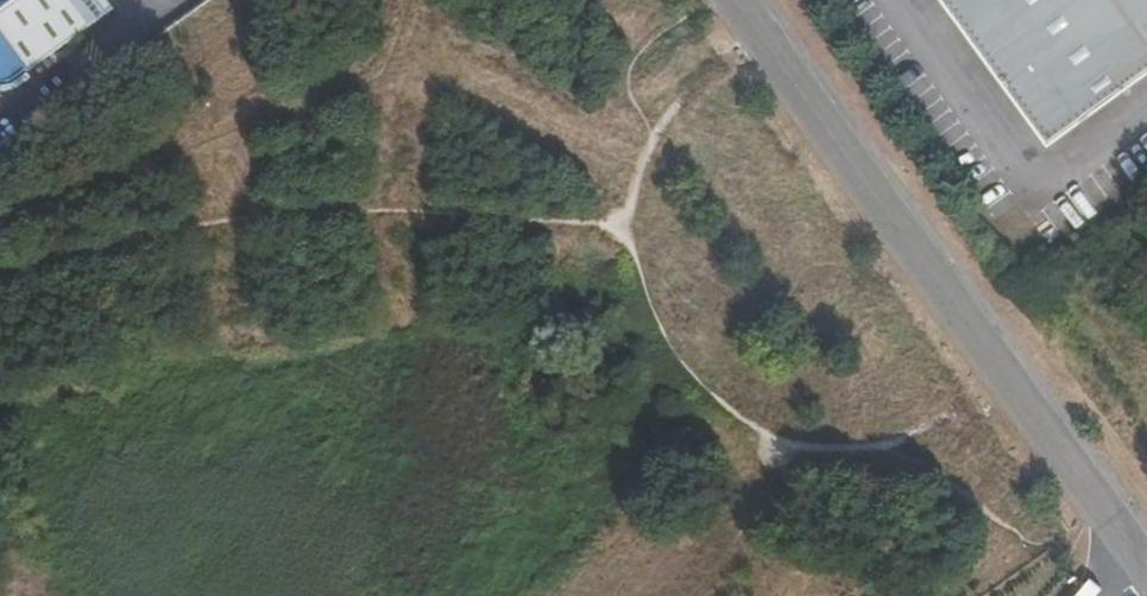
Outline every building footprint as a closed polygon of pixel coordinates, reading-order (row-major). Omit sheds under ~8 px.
[(115,12),(106,0),(20,0),(0,15),(0,35),(27,72),(28,75),(115,12)] [(1047,145),(1146,73),(1146,0),(941,0),(1047,145)] [(27,72),(0,35),(0,85),(6,86),(27,72)]
